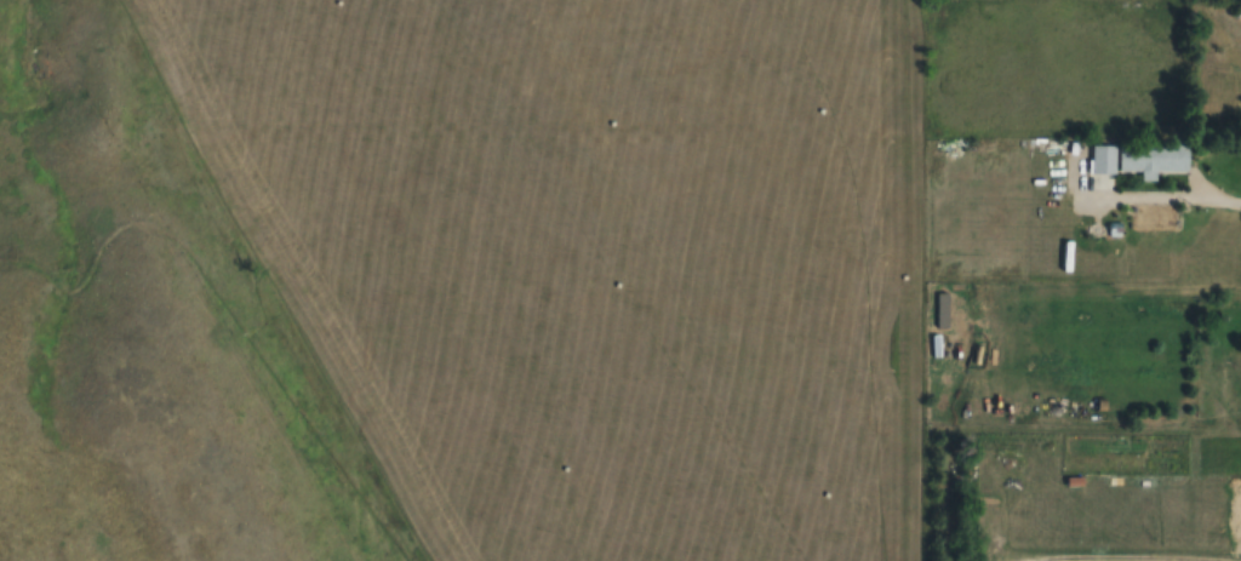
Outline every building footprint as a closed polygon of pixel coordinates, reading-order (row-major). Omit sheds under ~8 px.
[(1092,172),(1116,172),(1116,143),(1092,143),(1092,172)] [(1119,143),(1119,171),(1188,171),(1188,143),(1119,143)]
